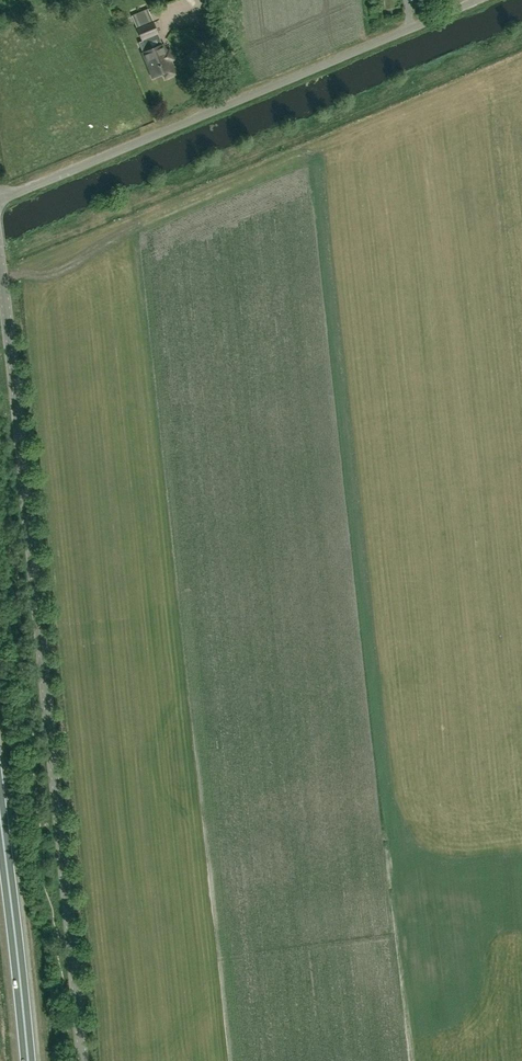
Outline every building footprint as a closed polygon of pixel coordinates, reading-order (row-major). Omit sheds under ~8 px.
[(143,41),(158,34),(152,21),(153,21),(148,9),(132,16),(136,27),(138,27),(143,41)] [(155,76),(163,72),(166,78),(176,74),(171,62),(175,60),(170,48),(165,50),(162,44),(143,53),(148,62),(149,62),(155,76)]
